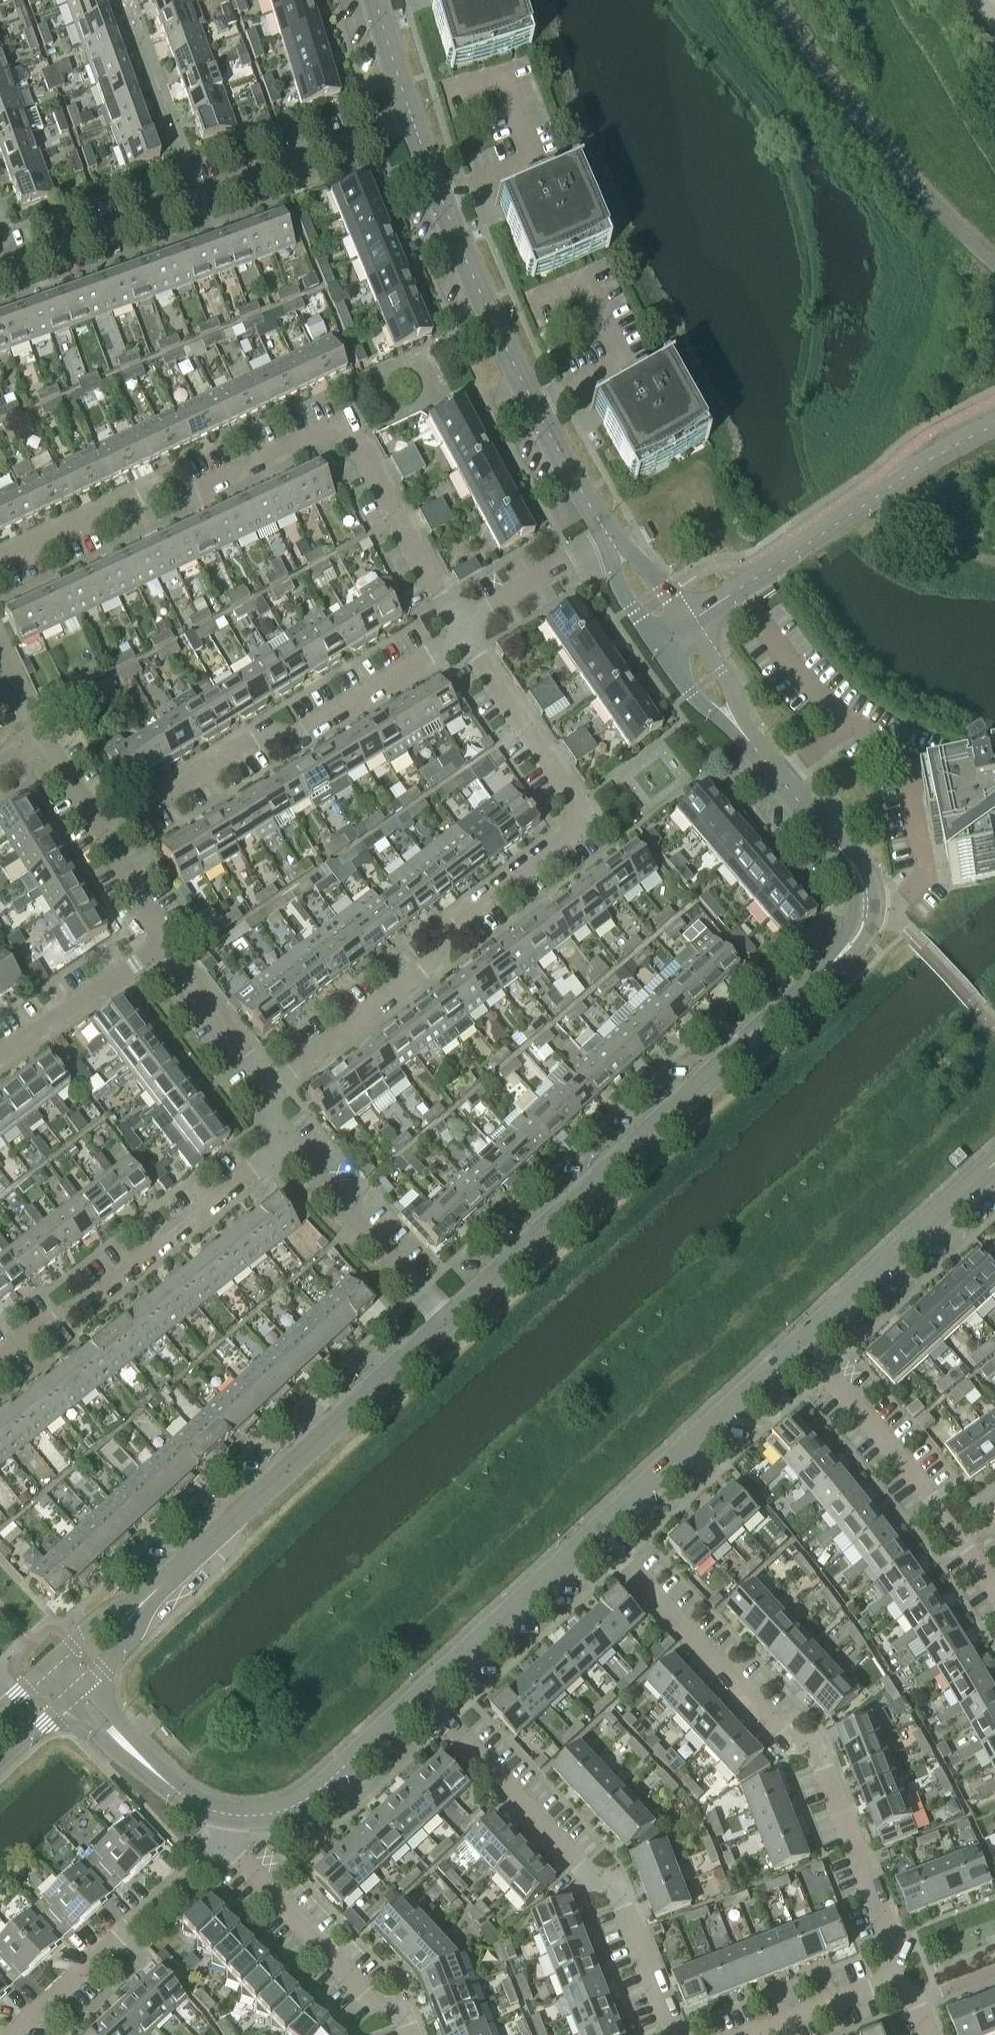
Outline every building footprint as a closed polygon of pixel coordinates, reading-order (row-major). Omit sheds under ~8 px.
[(21,0),(16,0),(12,2),(15,11),(24,8),(21,0)] [(103,0),(80,0),(66,5),(74,25),(107,13),(103,0)] [(189,0),(152,0),(158,18),(191,6),(189,0)] [(244,0),(236,0),(234,1),(238,14),(247,11),(244,0)] [(273,14),(311,2),(310,0),(269,0),(273,14)] [(516,0),(436,0),(438,7),(431,9),(448,64),(528,40),(516,0)] [(318,25),(315,15),(317,13),(312,5),(311,2),(273,14),(280,37),(318,25)] [(198,3),(191,6),(158,18),(165,38),(199,26),(205,24),(198,3)] [(232,14),(228,4),(220,7),(224,17),(232,14)] [(115,33),(107,13),(74,25),(81,45),(115,33)] [(236,24),(232,14),(224,17),(227,27),(236,24)] [(49,34),(45,24),(37,27),(40,37),(49,34)] [(324,45),(324,35),(321,35),(318,25),(280,37),(287,60),(325,48),(324,45)] [(206,46),(199,26),(165,38),(173,58),(206,46)] [(35,39),(31,29),(23,32),(26,42),(35,39)] [(259,43),(254,30),(245,33),(250,46),(259,43)] [(122,53),(115,33),(81,45),(88,65),(122,53)] [(52,44),(49,34),(40,37),(44,47),(52,44)] [(38,49),(35,39),(26,42),(30,52),(38,49)] [(264,56),(259,43),(250,46),(255,59),(264,56)] [(247,55),(243,45),(235,48),(239,58),(247,55)] [(214,67),(206,46),(173,58),(180,79),(214,67)] [(332,71),(329,61),(331,59),(326,51),(325,48),(287,60),(294,83),(332,71)] [(1,51),(0,51),(0,75),(9,71),(1,51)] [(129,75),(122,53),(88,65),(96,87),(129,75)] [(250,65),(247,55),(239,58),(242,68),(250,65)] [(60,76),(57,66),(49,69),(52,79),(60,76)] [(221,87),(214,67),(180,79),(187,100),(221,87)] [(52,79),(49,69),(40,72),(44,82),(52,79)] [(9,71),(0,75),(0,97),(16,92),(9,71)] [(339,95),(336,84),(338,82),(333,74),(332,71),(294,83),(301,106),(339,95)] [(137,95),(129,75),(96,87),(103,107),(137,95)] [(275,88),(271,75),(261,78),(266,91),(275,88)] [(64,86),(60,76),(52,79),(56,89),(64,86)] [(56,89),(52,79),(44,82),(48,92),(56,89)] [(261,96),(258,86),(250,89),(253,99),(261,96)] [(228,108),(221,87),(187,100),(195,120),(228,108)] [(280,101),(275,88),(266,91),(271,104),(280,101)] [(16,92),(0,97),(0,120),(23,112),(16,92)] [(144,116),(137,95),(103,107),(111,128),(144,116)] [(265,106),(261,96),(253,99),(257,109),(265,106)] [(78,116),(75,106),(66,109),(70,119),(78,116)] [(236,129),(228,108),(195,120),(202,141),(236,129)] [(24,113),(24,112),(0,121),(0,144),(31,133),(42,129),(35,109),(24,113)] [(64,121),(61,111),(52,114),(56,124),(64,121)] [(82,126),(78,116),(70,119),(74,129),(82,126)] [(151,135),(144,116),(111,128),(118,148),(151,135)] [(68,131),(64,121),(56,124),(59,134),(68,131)] [(31,133),(0,144),(0,152),(5,166),(38,154),(31,133)] [(159,157),(151,135),(118,148),(126,169),(159,157)] [(93,157),(89,147),(81,149),(85,160),(93,157)] [(79,162),(75,152),(67,155),(71,165),(79,162)] [(46,174),(38,154),(5,166),(12,186),(46,174)] [(96,166),(93,157),(85,160),(88,169),(96,166)] [(82,171),(79,162),(71,165),(74,174),(82,171)] [(605,242),(583,189),(576,191),(568,173),(504,200),(512,218),(506,221),(528,274),(605,242)] [(53,195),(46,174),(12,186),(20,207),(53,195)] [(377,200),(375,197),(374,187),(371,188),(367,177),(330,192),(339,215),(377,200)] [(385,222),(381,212),(384,210),(378,203),(377,200),(339,215),(348,237),(385,222)] [(295,247),(283,213),(261,221),(273,254),(295,247)] [(311,226),(306,213),(297,217),(303,230),(311,226)] [(273,254),(261,221),(241,228),(253,262),(273,254)] [(393,241),(393,232),(389,232),(385,222),(348,237),(357,259),(394,244),(393,241)] [(317,239),(311,226),(303,230),(308,243),(317,239)] [(253,262),(241,228),(221,235),(233,269),(253,262)] [(233,269),(221,235),(200,243),(212,276),(233,269)] [(212,276),(200,243),(180,250),(192,284),(212,276)] [(403,266),(399,257),(402,255),(396,247),(394,244),(357,259),(366,282),(403,266)] [(192,284),(180,250),(160,257),(172,291),(192,284)] [(172,291),(160,257),(139,265),(151,298),(172,291)] [(330,271),(324,258),(315,261),(321,274),(330,271)] [(151,298),(139,265),(119,272),(131,306),(151,298)] [(411,286),(411,276),(408,277),(403,266),(366,282),(375,304),(413,289),(411,286)] [(335,284),(330,271),(321,274),(326,287),(335,284)] [(131,306),(119,272),(98,279),(110,313),(131,306)] [(110,313),(98,279),(78,287),(90,320),(110,313)] [(299,294),(296,286),(286,290),(290,298),(299,294)] [(90,320),(78,287),(57,294),(70,328),(90,320)] [(422,311),(418,301),(420,299),(414,292),(413,289),(375,304),(384,326),(422,311)] [(290,298),(286,290),(276,294),(280,302),(290,298)] [(70,328),(57,294),(37,301),(49,335),(70,328)] [(304,308),(301,300),(291,304),(294,312),(304,308)] [(49,335),(37,301),(17,309),(29,342),(49,335)] [(259,311),(256,302),(246,306),(250,315),(259,311)] [(348,315),(342,302),(333,306),(339,319),(348,315)] [(294,312),(291,304),(281,308),(285,316),(294,312)] [(250,315),(246,306),(237,311),(240,319),(250,315)] [(17,309),(0,315),(0,326),(9,350),(29,342),(17,309)] [(431,334),(427,323),(429,321),(423,314),(422,311),(384,326),(394,349),(431,334)] [(353,328),(348,315),(339,319),(344,332),(353,328)] [(264,325),(261,317),(251,321),(254,329),(264,325)] [(219,327),(216,319),(206,323),(210,331),(219,327)] [(254,329),(251,321),(241,325),(245,333),(254,329)] [(210,331),(206,323),(197,327),(200,335),(210,331)] [(0,326),(0,353),(9,350),(0,326)] [(224,341),(221,333),(211,337),(214,345),(224,341)] [(179,344),(176,336),(166,340),(170,348),(179,344)] [(214,345),(211,337),(201,341),(205,349),(214,345)] [(346,369),(331,337),(310,346),(325,379),(346,369)] [(170,348),(166,340),(157,344),(160,352),(170,348)] [(325,379),(310,346),(291,356),(306,388),(325,379)] [(366,360),(361,347),(352,351),(357,364),(366,360)] [(184,358),(181,350),(171,354),(174,362),(184,358)] [(140,360),(136,352),(126,356),(130,364),(140,360)] [(174,362),(171,354),(161,358),(165,366),(174,362)] [(130,364),(126,356),(117,360),(120,368),(130,364)] [(306,388),(291,356),(271,365),(286,397),(306,388)] [(286,397),(271,365),(252,374),(267,406),(286,397)] [(144,374),(141,366),(131,370),(134,379),(144,374)] [(134,379),(131,370),(121,374),(125,383),(134,379)] [(704,434),(679,389),(676,384),(669,387),(659,370),(599,403),(609,421),(602,425),(631,475),(704,434)] [(99,381),(96,372),(86,376),(89,385),(99,381)] [(267,406),(252,374),(232,383),(247,415),(267,406)] [(89,385),(86,376),(76,380),(80,388),(89,385)] [(102,388),(100,383),(99,381),(89,385),(93,392),(102,388)] [(247,415),(232,383),(213,392),(228,425),(247,415)] [(59,394),(57,389),(56,385),(46,390),(49,398),(59,394)] [(93,392),(89,385),(80,388),(83,396),(93,392)] [(49,398),(46,390),(36,394),(40,402),(49,398)] [(228,425),(213,392),(193,402),(208,434),(228,425)] [(475,423),(473,412),(468,411),(462,399),(460,396),(458,397),(459,401),(427,418),(442,445),(476,426),(475,423)] [(64,408),(60,400),(51,404),(54,412),(64,408)] [(19,410),(16,402),(6,406),(9,414),(19,410)] [(208,434),(193,402),(174,411),(189,443),(208,434)] [(54,412),(51,404),(41,408),(44,416),(54,412)] [(6,406),(0,409),(0,418),(9,414),(6,406)] [(189,443),(174,411),(154,420),(169,452),(189,443)] [(24,424),(21,416),(11,420),(14,429),(24,424)] [(14,429),(11,420),(1,424),(4,433),(14,429)] [(169,452),(154,420),(134,429),(149,462),(169,452)] [(489,450),(487,438),(483,438),(476,426),(442,445),(456,471),(491,453),(489,450)] [(149,462),(134,429),(115,439),(130,471),(149,462)] [(130,471),(115,439),(95,448),(110,480),(130,471)] [(396,470),(419,457),(413,446),(390,458),(396,470)] [(110,480),(95,448),(75,457),(91,489),(110,480)] [(505,479),(499,468),(501,464),(492,455),(491,453),(456,471),(471,498),(505,479)] [(91,489),(75,457),(56,466),(71,498),(91,489)] [(402,481),(425,468),(419,457),(396,470),(402,481)] [(334,496),(319,464),(300,473),(315,505),(334,496)] [(71,498),(56,466),(37,475),(52,508),(71,498)] [(315,505),(300,473),(280,482),(295,514),(315,505)] [(52,508),(37,475),(17,484),(33,517),(52,508)] [(518,503),(515,491),(511,491),(505,479),(471,498),(485,524),(519,506),(518,503)] [(295,514),(280,482),(260,491),(275,524),(295,514)] [(17,484),(0,493),(0,500),(12,526),(33,517),(17,484)] [(275,524),(260,491),(240,501),(255,533),(275,524)] [(424,522),(447,510),(441,499),(418,511),(424,522)] [(0,500),(0,532),(12,526),(0,500)] [(255,533),(240,501),(220,510),(236,542),(255,533)] [(535,536),(527,521),(529,516),(520,508),(519,506),(485,524),(499,551),(531,534),(533,537),(535,536)] [(236,542),(220,510),(201,519),(216,552),(236,542)] [(430,533),(453,521),(447,510),(424,522),(430,533)] [(216,552),(201,519),(181,529),(196,561),(216,552)] [(365,535),(361,527),(350,532),(354,540),(365,535)] [(196,561),(181,529),(161,538),(176,570),(196,561)] [(176,570),(161,538),(142,547),(157,579),(176,570)] [(372,548),(367,540),(358,545),(363,553),(372,548)] [(157,579),(142,547),(123,556),(138,588),(157,579)] [(326,556),(321,548),(312,553),(316,561),(326,556)] [(307,566),(316,561),(312,553),(303,558),(307,566)] [(138,588),(123,556),(103,565),(118,598),(138,588)] [(458,584),(480,570),(474,559),(452,573),(458,584)] [(332,570),(327,561),(318,567),(323,575),(332,570)] [(118,598),(103,565),(83,575),(98,607),(118,598)] [(313,580),(323,575),(318,567),(309,572),(313,580)] [(287,576),(283,568),(274,573),(278,581),(287,576)] [(278,581),(274,573),(265,578),(269,586),(278,581)] [(98,607),(83,575),(64,584),(79,616),(98,607)] [(403,605),(389,580),(383,579),(378,582),(377,582),(374,576),(370,575),(356,583),(355,587),(363,601),(381,630),(400,618),(396,609),(403,605)] [(294,590),(289,582),(280,587),(284,595),(294,590)] [(79,616),(64,584),(44,593),(59,626),(79,616)] [(275,601),(284,595),(280,587),(271,592),(275,601)] [(249,597),(245,589),(236,594),(240,602),(249,597)] [(59,626),(44,593),(24,602),(40,635),(59,626)] [(240,602),(236,594),(227,599),(231,607),(240,602)] [(593,627),(591,625),(588,613),(583,613),(574,599),(571,600),(573,604),(544,624),(561,649),(593,627)] [(381,630),(363,601),(345,612),(365,645),(377,638),(374,634),(381,630)] [(40,635),(24,602),(4,612),(19,644),(40,635)] [(256,611),(251,603),(242,608),(246,616),(256,611)] [(246,616),(242,608),(233,613),(237,621),(246,616)] [(211,617),(207,610),(197,615),(201,623),(211,617)] [(345,612),(327,623),(326,623),(344,652),(351,648),(354,652),(365,645),(345,612)] [(344,652),(326,623),(327,623),(321,613),(302,624),(309,634),(308,634),(328,668),(339,661),(337,656),(344,652)] [(201,623),(197,615),(188,620),(192,628),(201,623)] [(218,631),(213,623),(204,628),(208,637),(218,631)] [(309,634),(302,624),(284,635),(290,645),(290,646),(307,674),(314,670),(317,674),(328,668),(308,634),(309,634)] [(610,652),(603,641),(604,637),(595,630),(593,627),(561,649),(578,674),(610,652)] [(208,637),(204,628),(194,633),(199,642),(208,637)] [(173,638),(169,630),(157,636),(161,644),(173,638)] [(524,643),(518,632),(496,645),(502,656),(524,643)] [(307,674),(290,646),(290,645),(284,635),(265,646),(291,690),(303,683),(300,679),(307,674)] [(161,644),(157,636),(148,641),(152,649),(161,644)] [(180,652),(175,644),(166,649),(170,657),(180,652)] [(291,690),(265,646),(247,657),(247,658),(253,668),(270,697),(278,692),(280,697),(291,690)] [(170,657),(166,649),(156,654),(161,662),(170,657)] [(135,658),(131,651),(121,656),(125,663),(135,658)] [(595,699),(627,677),(625,674),(622,663),(617,663),(610,652),(578,674),(595,699)] [(125,663),(121,656),(112,661),(116,668),(125,663)] [(253,668),(247,658),(230,668),(236,678),(234,679),(255,713),(266,706),(263,701),(270,697),(253,668)] [(141,673),(137,664),(128,669),(132,678),(141,673)] [(132,678),(128,669),(118,674),(123,683),(132,678)] [(97,679),(92,671),(83,676),(87,684),(97,679)] [(87,684),(83,676),(74,681),(78,689),(87,684)] [(612,723),(644,701),(636,691),(638,686),(629,679),(627,677),(595,699),(612,723)] [(535,703),(556,689),(549,678),(528,693),(535,703)] [(255,713),(234,679),(216,690),(233,719),(241,715),(244,719),(255,713)] [(470,714),(456,691),(456,692),(451,684),(444,689),(439,681),(419,693),(441,729),(459,718),(461,720),(465,721),(469,719),(470,714)] [(103,693),(99,685),(89,690),(94,698),(103,693)] [(542,714),(563,699),(556,689),(535,703),(542,714)] [(94,698),(89,690),(80,695),(85,703),(94,698)] [(233,719),(216,690),(197,702),(218,735),(229,728),(226,724),(233,719)] [(441,729),(419,693),(413,697),(410,693),(399,699),(424,740),(441,729)] [(42,707),(53,702),(49,694),(38,699),(42,707)] [(424,740),(399,699),(388,706),(390,711),(383,715),(405,751),(424,740)] [(661,727),(653,715),(655,711),(646,704),(644,701),(612,723),(629,749),(659,729),(661,731),(663,730),(661,727)] [(197,702),(179,713),(196,742),(204,737),(207,742),(218,735),(197,702)] [(196,742),(179,713),(173,703),(154,714),(159,721),(181,757),(192,751),(189,746),(196,742)] [(405,751),(383,715),(376,719),(373,715),(362,722),(382,755),(381,755),(390,769),(408,758),(404,752),(405,751)] [(181,757),(159,721),(140,733),(160,764),(167,760),(169,764),(181,757)] [(382,755),(362,722),(351,729),(353,733),(346,737),(364,766),(381,755),(382,755)] [(568,753),(590,738),(583,728),(561,742),(568,753)] [(160,764),(140,733),(122,743),(124,746),(123,747),(144,780),(155,773),(152,769),(160,764)] [(364,766),(346,737),(339,742),(336,738),(325,744),(345,777),(364,766)] [(493,746),(488,738),(479,744),(484,752),(493,746)] [(576,763),(597,749),(590,738),(568,753),(576,763)] [(124,746),(122,743),(120,739),(100,751),(122,787),(130,782),(133,787),(144,780),(123,747),(124,746)] [(345,777),(325,744),(314,751),(316,755),(309,760),(333,799),(351,788),(345,778),(345,777)] [(502,759),(497,751),(486,758),(491,766),(502,759)] [(333,799),(309,760),(302,764),(299,760),(288,767),(308,800),(314,810),(333,799)] [(456,771),(450,764),(441,770),(447,778),(456,771)] [(308,800),(288,767),(277,774),(280,778),(272,782),(290,811),(308,800)] [(447,778),(441,770),(433,776),(438,784),(447,778)] [(993,783),(992,780),(993,779),(988,771),(969,782),(973,790),(926,799),(931,826),(935,825),(940,824),(953,886),(994,877),(994,782),(993,783)] [(464,785),(459,777),(451,782),(456,790),(464,785)] [(290,811),(272,782),(265,787),(262,782),(251,789),(276,830),(294,819),(290,811)] [(456,790),(451,782),(441,789),(447,797),(456,790)] [(691,829),(721,803),(719,801),(715,792),(712,793),(703,782),(701,783),(702,786),(675,810),(691,829)] [(538,824),(516,796),(509,786),(491,800),(520,838),(538,824)] [(420,796),(415,788),(406,794),(411,802),(420,796)] [(276,830),(251,789),(240,796),(243,800),(235,805),(253,834),(258,841),(276,830)] [(411,802),(406,794),(397,800),(402,808),(411,802)] [(27,799),(18,804),(13,797),(0,805),(0,829),(6,838),(38,818),(27,799)] [(520,838),(491,800),(474,813),(503,851),(520,838)] [(429,809),(423,801),(415,807),(420,815),(429,809)] [(706,847),(737,821),(734,819),(731,810),(728,811),(721,803),(691,829),(706,847)] [(253,834),(235,805),(228,809),(225,805),(214,812),(234,845),(253,834)] [(420,815),(415,807),(406,813),(411,821),(420,815)] [(234,845),(214,812),(203,818),(206,823),(199,827),(221,863),(239,852),(234,845)] [(384,820),(379,812),(370,818),(375,826),(384,820)] [(406,813),(397,819),(405,831),(414,825),(411,821),(406,813)] [(503,851),(474,813),(456,826),(486,864),(503,851)] [(17,856),(49,836),(38,818),(6,838),(14,853),(17,856)] [(375,826),(370,818),(361,824),(367,832),(375,826)] [(722,866),(752,840),(745,831),(747,829),(739,824),(737,821),(706,847),(722,866)] [(393,833),(388,825),(379,831),(385,839),(393,833)] [(486,864),(456,826),(439,840),(468,878),(486,864)] [(221,863),(199,827),(191,832),(189,827),(177,834),(202,875),(221,863)] [(661,841),(652,830),(644,836),(654,847),(661,841)] [(375,845),(385,839),(379,831),(370,837),(375,845)] [(202,875),(177,834),(166,841),(169,845),(161,850),(183,886),(202,875)] [(28,875),(61,855),(49,836),(17,856),(14,853),(6,858),(10,866),(19,860),(28,875)] [(348,845),(343,837),(334,843),(340,851),(348,845)] [(468,878),(439,840),(422,853),(451,891),(468,878)] [(737,884),(768,858),(766,855),(762,847),(759,848),(752,840),(722,866),(737,884)] [(340,851),(334,843),(326,849),(331,857),(340,851)] [(656,873),(634,844),(617,858),(638,886),(656,873)] [(357,858),(352,850),(343,855),(349,863),(357,858)] [(451,891),(422,853),(405,866),(434,904),(451,891)] [(39,894),(72,874),(61,855),(28,875),(37,890),(39,894)] [(340,870),(349,863),(343,855),(334,862),(340,870)] [(683,867),(674,856),(667,863),(676,873),(683,867)] [(6,858),(0,862),(0,869),(1,871),(10,866),(6,858)] [(638,886),(617,858),(599,871),(621,899),(638,886)] [(753,902),(783,876),(776,868),(778,865),(770,860),(768,858),(737,884),(753,902)] [(313,869),(307,861),(298,867),(304,875),(313,869)] [(434,904),(405,866),(388,879),(417,917),(434,904)] [(304,875),(298,867),(290,873),(295,881),(304,875)] [(692,878),(683,867),(676,873),(685,884),(692,878)] [(621,899),(599,871),(582,884),(604,912),(621,899)] [(50,912),(83,892),(72,874),(39,894),(37,890),(28,895),(33,903),(42,897),(50,912)] [(322,882),(316,874),(308,880),(313,888),(322,882)] [(769,920),(799,894),(797,892),(793,883),(790,884),(783,876),(753,902),(769,920)] [(417,917),(388,879),(371,892),(400,930),(417,917)] [(313,888),(308,880),(299,886),(304,894),(313,888)] [(604,912),(582,884),(565,897),(587,925),(593,933),(610,920),(604,912)] [(277,893),(272,886),(263,892),(268,899),(277,893)] [(94,910),(83,892),(50,912),(59,927),(62,931),(94,910)] [(268,899),(263,892),(254,898),(259,905),(268,899)] [(400,930),(371,892),(353,905),(383,943),(400,930)] [(714,903),(706,893),(698,899),(707,910),(714,903)] [(785,939),(813,915),(815,918),(817,916),(815,913),(808,904),(809,902),(801,897),(799,894),(769,920),(785,939)] [(24,908),(33,903),(28,895),(19,901),(24,908)] [(587,925),(565,897),(548,910),(570,939),(587,925)] [(286,907),(280,899),(272,904),(277,912),(286,907)] [(724,914),(714,903),(707,910),(716,920),(724,914)] [(277,912),(272,904),(263,911),(268,919),(277,912)] [(383,943),(353,905),(336,918),(365,956),(383,943)] [(674,915),(668,908),(660,915),(666,922),(674,915)] [(64,955),(106,930),(94,910),(62,931),(59,927),(51,932),(55,939),(55,940),(64,955)] [(241,918),(236,910),(227,916),(232,924),(241,918)] [(570,939),(548,910),(531,923),(553,952),(570,939)] [(658,929),(666,922),(660,915),(652,922),(658,929)] [(232,924),(227,916),(218,922),(224,930),(232,924)] [(365,956),(336,918),(319,931),(348,969),(365,956)] [(677,933),(685,926),(679,919),(671,926),(677,933)] [(250,931),(245,923),(236,929),(242,937),(250,931)] [(553,952),(531,923),(513,937),(535,965),(553,952)] [(214,925),(204,932),(209,940),(220,932),(214,925)] [(668,941),(677,933),(671,926),(662,933),(668,941)] [(242,937),(236,929),(227,935),(232,943),(242,937)] [(746,940),(737,929),(729,936),(738,946),(746,940)] [(348,969),(319,931),(302,945),(331,983),(348,969)] [(738,966),(714,940),(705,931),(689,946),(697,955),(722,981),(738,966)] [(55,939),(51,932),(42,937),(46,945),(55,940),(55,939)] [(17,933),(7,939),(13,949),(23,943),(17,933)] [(633,950),(641,943),(635,936),(627,943),(633,950)] [(535,965),(513,937),(496,950),(518,978),(535,965)] [(755,951),(746,940),(738,946),(747,957),(755,951)] [(633,950),(627,943),(619,950),(625,957),(633,950)] [(331,983),(302,945),(285,958),(314,996),(331,983)] [(644,961),(652,954),(646,947),(638,954),(644,961)] [(518,978),(496,950),(479,963),(501,991),(518,978)] [(0,952),(0,991),(3,996),(22,984),(2,951),(0,952)] [(201,966),(211,958),(205,951),(195,958),(201,966)] [(636,968),(644,961),(638,954),(630,961),(636,968)] [(722,981),(697,955),(681,970),(706,996),(722,981)] [(314,996),(285,958),(268,971),(297,1009),(314,996)] [(501,991),(479,963),(462,976),(484,1004),(501,991)] [(608,971),(602,964),(594,971),(600,978),(608,971)] [(706,996),(681,970),(666,985),(690,1011),(706,996)] [(297,1009),(268,971),(251,984),(280,1022),(297,1009)] [(592,985),(600,978),(594,971),(586,978),(592,985)] [(611,989),(619,982),(613,975),(605,982),(611,989)] [(484,1004),(462,976),(445,989),(466,1018),(484,1004)] [(603,996),(611,989),(605,982),(597,989),(603,996)] [(280,1022),(251,984),(233,998),(262,1036),(280,1022)] [(690,1011),(666,985),(650,999),(674,1026),(690,1011)] [(474,1027),(466,1018),(445,989),(428,1002),(457,1040),(474,1027)] [(575,999),(569,992),(561,999),(567,1006),(575,999)] [(105,1040),(136,1016),(122,998),(91,1022),(102,1037),(105,1040)] [(567,1006),(561,999),(553,1006),(559,1013),(567,1006)] [(674,1026),(650,999),(634,1014),(658,1040),(674,1026)] [(457,1040),(428,1002),(411,1015),(432,1044),(440,1053),(457,1040)] [(586,1011),(580,1003),(572,1010),(578,1017),(586,1011)] [(572,1010),(564,1017),(570,1025),(578,1017),(572,1010)] [(658,1040),(634,1014),(618,1029),(643,1055),(658,1040)] [(432,1044),(411,1015),(393,1028),(415,1057),(432,1044)] [(118,1057),(149,1033),(136,1016),(105,1040),(102,1037),(94,1043),(99,1050),(108,1044),(118,1057)] [(543,1027),(536,1020),(528,1027),(534,1034),(543,1027)] [(534,1034),(528,1027),(520,1034),(526,1041),(534,1034)] [(415,1057),(393,1028),(376,1042),(398,1070),(415,1057)] [(643,1055),(618,1029),(602,1043),(627,1070),(643,1055)] [(545,1046),(554,1039),(547,1031),(539,1038),(545,1046)] [(131,1075),(163,1052),(149,1033),(118,1057),(128,1071),(131,1075)] [(627,1070),(602,1043),(596,1036),(580,1051),(586,1058),(611,1084),(627,1070)] [(537,1053),(545,1046),(539,1038),(531,1045),(537,1053)] [(405,1080),(398,1070),(376,1042),(359,1055),(388,1093),(405,1080)] [(99,1050),(94,1043),(86,1049),(91,1056),(99,1050)] [(502,1062),(510,1055),(503,1048),(495,1055),(502,1062)] [(144,1092),(175,1068),(163,1052),(131,1075),(128,1071),(120,1077),(126,1084),(134,1078),(144,1092)] [(71,1085),(48,1055),(30,1069),(53,1099),(56,1096),(71,1085)] [(388,1093),(359,1055),(342,1068),(371,1106),(388,1093)] [(502,1062),(495,1055),(487,1062),(493,1069),(502,1062)] [(611,1084),(586,1058),(571,1073),(595,1099),(611,1084)] [(521,1067),(514,1059),(506,1066),(513,1074),(521,1067)] [(504,1081),(513,1074),(506,1066),(498,1073),(504,1081)] [(157,1109),(188,1084),(175,1068),(144,1092),(155,1105),(157,1109)] [(371,1106),(342,1068),(325,1081),(354,1119),(371,1106)] [(53,1099),(30,1069),(12,1082),(35,1112),(49,1101),(55,1110),(62,1104),(56,1096),(53,1099)] [(595,1099),(571,1073),(555,1087),(579,1114),(595,1099)] [(477,1084),(471,1076),(463,1083),(469,1090),(477,1084)] [(126,1084),(120,1077),(112,1084),(117,1091),(126,1084)] [(354,1119),(325,1081),(307,1095),(336,1133),(354,1119)] [(12,1082),(0,1092),(0,1101),(19,1125),(22,1122),(35,1112),(12,1082)] [(469,1090),(463,1083),(454,1090),(461,1097),(469,1090)] [(151,1119),(162,1133),(202,1102),(189,1085),(157,1109),(155,1105),(147,1111),(152,1119),(151,1119)] [(579,1114),(555,1087),(539,1102),(563,1128),(579,1114)] [(480,1102),(488,1095),(482,1088),(473,1094),(480,1102)] [(472,1109),(480,1102),(473,1094),(465,1101),(472,1109)] [(0,1101),(0,1137),(1,1138),(15,1128),(21,1136),(28,1131),(22,1122),(19,1125),(0,1101)] [(181,1140),(184,1143),(215,1119),(202,1102),(162,1133),(172,1146),(173,1146),(181,1140)] [(563,1128),(539,1102),(523,1117),(547,1143),(563,1128)] [(69,1113),(62,1104),(55,1110),(62,1118),(69,1113)] [(444,1112),(438,1104),(430,1111),(436,1119),(444,1112)] [(144,1125),(151,1119),(152,1119),(147,1111),(138,1118),(144,1125)] [(436,1119),(430,1111),(421,1118),(428,1126),(436,1119)] [(455,1123),(449,1116),(441,1123),(447,1130),(455,1123)] [(547,1143),(523,1117),(507,1131),(532,1158),(547,1143)] [(200,1159),(229,1137),(215,1119),(184,1143),(181,1140),(173,1146),(178,1153),(177,1153),(191,1171),(203,1162),(200,1159)] [(447,1130),(441,1123),(432,1130),(439,1137),(447,1130)] [(34,1139),(28,1131),(21,1136),(27,1144),(34,1139)] [(532,1158),(507,1131),(491,1146),(515,1173),(532,1158)] [(411,1140),(405,1132),(397,1139),(403,1147),(411,1140)] [(395,1154),(403,1147),(397,1139),(388,1146),(395,1154)] [(414,1158),(422,1151),(416,1144),(408,1151),(414,1158)] [(178,1153),(173,1146),(164,1152),(170,1159),(177,1153),(178,1153)] [(515,1173),(491,1146),(476,1160),(497,1183),(500,1187),(515,1173)] [(967,1159),(959,1150),(949,1160),(957,1169),(967,1159)] [(414,1158),(408,1151),(400,1157),(406,1165),(414,1158)] [(106,1162),(99,1153),(92,1158),(99,1167),(106,1162)] [(127,1159),(112,1170),(109,1172),(132,1202),(149,1188),(127,1159)] [(500,1187),(497,1183),(476,1160),(460,1175),(484,1202),(500,1187)] [(132,1202),(109,1172),(112,1170),(106,1162),(99,1167),(105,1175),(91,1185),(114,1215),(132,1202)] [(374,1170),(368,1163),(358,1172),(365,1179),(374,1170)] [(376,1191),(385,1182),(379,1175),(369,1183),(376,1191)] [(484,1202),(460,1175),(444,1190),(468,1217),(484,1202)] [(72,1188),(65,1179),(58,1185),(65,1193),(72,1188)] [(114,1215),(91,1185),(78,1196),(74,1198),(97,1228),(114,1215)] [(97,1228),(74,1198),(78,1196),(72,1188),(65,1193),(71,1201),(57,1212),(80,1241),(97,1228)] [(468,1217),(444,1190),(428,1205),(452,1231),(468,1217)] [(452,1231),(428,1205),(420,1196),(399,1215),(425,1244),(429,1240),(436,1247),(452,1231)] [(299,1227),(277,1198),(259,1212),(282,1240),(299,1227)] [(37,1214),(31,1206),(24,1211),(30,1220),(37,1214)] [(80,1241),(57,1212),(43,1222),(40,1225),(63,1255),(80,1241)] [(282,1240),(259,1212),(248,1220),(244,1215),(238,1220),(265,1254),(282,1240)] [(63,1255),(40,1225),(43,1222),(37,1214),(30,1220),(36,1227),(23,1238),(46,1268),(63,1255)] [(265,1254),(238,1220),(232,1225),(236,1230),(225,1239),(248,1268),(265,1254)] [(46,1268),(23,1238),(9,1248),(6,1251),(28,1281),(46,1268)] [(328,1245),(322,1238),(315,1244),(321,1251),(328,1245)] [(248,1268),(225,1239),(214,1247),(210,1242),(204,1247),(231,1281),(248,1268)] [(6,1251),(9,1248),(3,1240),(0,1243),(0,1251),(2,1254),(0,1255),(0,1280),(11,1294),(28,1281),(6,1251)] [(231,1281),(204,1247),(198,1252),(202,1257),(191,1266),(214,1295),(231,1281)] [(331,1262),(338,1256),(332,1249),(325,1255),(331,1262)] [(979,1253),(963,1268),(992,1298),(994,1295),(994,1270),(979,1253)] [(214,1295),(191,1266),(180,1274),(176,1269),(170,1274),(198,1308),(214,1295)] [(992,1298),(963,1268),(947,1283),(976,1313),(992,1298)] [(198,1308),(170,1274),(164,1279),(168,1284),(158,1292),(181,1321),(198,1308)] [(373,1305),(347,1278),(331,1293),(356,1320),(373,1305)] [(0,1280),(0,1303),(11,1294),(0,1280)] [(976,1313),(947,1283),(931,1297),(960,1328),(976,1313)] [(181,1321),(158,1292),(146,1302),(142,1297),(136,1302),(163,1335),(181,1321)] [(356,1320),(331,1293),(315,1308),(344,1340),(350,1334),(346,1330),(356,1320)] [(960,1328),(931,1297),(915,1312),(944,1343),(960,1328)] [(163,1335),(136,1302),(130,1306),(134,1311),(123,1320),(146,1349),(163,1335)] [(344,1340),(315,1308),(298,1324),(323,1351),(335,1340),(339,1345),(344,1340)] [(944,1343),(915,1312),(900,1327),(928,1357),(944,1343)] [(146,1349),(123,1320),(112,1329),(108,1324),(102,1328),(129,1362),(146,1349)] [(323,1351),(298,1324),(283,1337),(313,1369),(318,1364),(314,1359),(323,1351)] [(928,1357),(900,1327),(884,1341),(912,1372),(928,1357)] [(129,1362),(102,1328),(96,1333),(100,1338),(90,1347),(113,1375),(129,1362)] [(313,1369),(283,1337),(267,1352),(292,1379),(303,1369),(307,1374),(313,1369)] [(912,1372),(884,1341),(867,1356),(896,1387),(912,1372)] [(991,1341),(980,1350),(987,1358),(994,1352),(994,1346),(991,1341)] [(113,1375),(90,1347),(79,1356),(75,1350),(69,1355),(95,1389),(113,1375)] [(976,1367),(987,1358),(980,1350),(970,1359),(976,1367)] [(292,1379),(267,1352),(252,1366),(281,1398),(287,1393),(282,1388),(292,1379)] [(95,1389),(69,1355),(63,1360),(67,1365),(55,1374),(79,1403),(95,1389)] [(994,1374),(994,1367),(991,1363),(981,1371),(987,1380),(994,1374)] [(281,1398),(252,1366),(234,1383),(259,1410),(271,1399),(275,1404),(281,1398)] [(964,1377),(957,1369),(947,1377),(954,1386),(964,1377)] [(79,1403),(55,1374),(44,1383),(40,1378),(34,1383),(61,1417),(79,1403)] [(954,1386),(947,1377),(936,1386),(943,1395),(954,1386)] [(975,1390),(968,1381),(958,1390),(965,1398),(975,1390)] [(61,1417),(34,1383),(28,1387),(32,1392),(21,1401),(44,1430),(61,1417)] [(259,1410),(234,1383),(220,1396),(249,1428),(255,1423),(250,1418),(259,1410)] [(954,1407),(965,1398),(958,1390),(947,1399),(954,1407)] [(249,1428),(220,1396),(202,1412),(227,1439),(239,1429),(243,1433),(249,1428)] [(44,1430),(21,1401),(10,1410),(7,1405),(1,1409),(27,1443),(44,1430)] [(914,1419),(924,1410),(918,1401),(907,1410),(914,1419)] [(1,1409),(0,1410),(0,1444),(11,1457),(27,1443),(1,1409)] [(980,1421),(994,1440),(994,1410),(980,1421)] [(227,1439),(202,1412),(188,1426),(217,1457),(223,1452),(218,1448),(227,1439)] [(935,1423),(928,1414),(917,1423),(924,1432),(935,1423)] [(785,1463),(815,1436),(800,1420),(792,1427),(789,1424),(772,1438),(776,1442),(770,1447),(782,1460),(785,1463)] [(980,1421),(963,1433),(988,1467),(994,1462),(994,1440),(980,1421)] [(217,1457),(188,1426),(172,1441),(197,1468),(207,1458),(212,1463),(217,1457)] [(988,1467),(963,1433),(945,1446),(970,1480),(988,1467)] [(799,1480),(830,1453),(821,1443),(819,1444),(815,1439),(817,1438),(815,1436),(785,1463),(782,1460),(771,1469),(777,1477),(788,1467),(799,1480)] [(197,1468),(172,1441),(156,1455),(185,1487),(191,1482),(187,1477),(197,1468)] [(0,1444),(0,1465),(11,1457),(0,1444)] [(813,1496),(844,1470),(836,1460),(834,1461),(829,1456),(831,1454),(830,1453),(799,1480),(810,1492),(813,1496)] [(185,1487),(156,1455),(140,1470),(165,1497),(176,1487),(180,1492),(185,1487)] [(771,1469),(760,1479),(766,1486),(777,1477),(771,1469)] [(165,1497),(140,1470),(124,1485),(153,1517),(159,1511),(155,1507),(165,1497)] [(827,1513),(858,1487),(850,1477),(848,1478),(844,1473),(845,1471),(844,1470),(813,1496),(810,1492),(800,1501),(806,1508),(816,1500),(827,1513)] [(153,1517),(124,1485),(108,1499),(133,1526),(144,1517),(148,1522),(153,1517)] [(759,1513),(734,1486),(718,1500),(743,1528),(759,1513)] [(841,1530),(872,1504),(864,1494),(862,1495),(858,1490),(859,1488),(858,1487),(827,1513),(838,1526),(841,1530)] [(133,1526),(108,1499),(92,1514),(122,1546),(127,1541),(123,1536),(133,1526)] [(743,1528),(718,1500),(702,1515),(727,1543),(743,1528)] [(796,1517),(806,1508),(800,1501),(790,1510),(796,1517)] [(854,1547),(886,1522),(878,1511),(876,1513),(871,1507),(873,1506),(872,1504),(841,1530),(838,1526),(827,1534),(833,1542),(844,1533),(854,1547)] [(122,1546),(92,1514),(77,1529),(102,1556),(112,1546),(116,1551),(122,1546)] [(727,1543),(702,1515),(686,1530),(712,1557),(727,1543)] [(867,1564),(899,1540),(891,1529),(889,1530),(885,1525),(887,1523),(886,1522),(854,1547),(864,1560),(867,1564)] [(102,1556),(77,1529),(61,1544),(90,1575),(96,1570),(91,1566),(102,1556)] [(712,1557),(686,1530),(669,1545),(695,1573),(712,1557)] [(779,1548),(788,1540),(782,1534),(774,1542),(779,1548)] [(822,1550),(833,1542),(827,1534),(817,1543),(822,1550)] [(880,1581),(912,1558),(904,1547),(903,1548),(899,1542),(900,1541),(899,1540),(867,1564),(864,1560),(853,1568),(859,1576),(870,1568),(880,1581)] [(90,1575),(61,1544),(45,1558),(70,1586),(80,1576),(84,1581),(90,1575)] [(808,1565),(800,1556),(794,1561),(801,1570),(808,1565)] [(70,1586),(45,1558),(28,1574),(53,1601),(70,1586)] [(754,1572),(762,1564),(757,1558),(748,1566),(754,1572)] [(892,1599),(925,1576),(917,1565),(916,1566),(912,1560),(913,1559),(912,1558),(880,1581),(889,1595),(892,1599)] [(815,1574),(808,1565),(801,1570),(809,1579),(815,1574)] [(754,1572),(748,1566),(739,1574),(745,1580),(754,1572)] [(848,1584),(859,1576),(853,1568),(842,1576),(848,1584)] [(904,1617),(938,1594),(930,1583),(928,1584),(924,1578),(926,1577),(925,1576),(892,1599),(889,1595),(878,1603),(884,1611),(895,1603),(904,1617)] [(770,1599),(755,1583),(727,1608),(743,1624),(770,1599)] [(834,1600),(827,1590),(821,1595),(828,1605),(834,1600)] [(645,1619),(619,1592),(603,1607),(628,1634),(645,1619)] [(714,1608),(723,1600),(717,1594),(709,1602),(714,1608)] [(950,1612),(943,1601),(941,1603),(937,1597),(939,1595),(938,1594),(904,1617),(914,1631),(916,1635),(950,1612)] [(757,1640),(785,1615),(770,1599),(743,1624),(757,1640)] [(841,1609),(834,1600),(828,1605),(835,1614),(841,1609)] [(873,1618),(884,1611),(878,1603),(867,1610),(873,1618)] [(628,1634),(603,1607),(587,1622),(612,1649),(628,1634)] [(928,1653),(962,1631),(955,1620),(953,1621),(949,1615),(951,1614),(950,1612),(916,1635),(914,1631),(902,1638),(908,1646),(919,1639),(928,1653)] [(772,1656),(799,1631),(785,1615),(757,1640),(772,1656)] [(612,1649),(587,1622),(572,1636),(597,1663),(612,1649)] [(860,1635),(853,1626),(846,1630),(853,1640),(860,1635)] [(787,1672),(814,1646),(799,1631),(772,1656),(787,1672)] [(940,1671),(974,1649),(967,1638),(965,1640),(961,1634),(963,1632),(962,1631),(928,1653),(937,1667),(940,1671)] [(866,1645),(860,1635),(853,1640),(860,1650),(866,1645)] [(597,1663),(572,1636),(556,1651),(581,1678),(597,1663)] [(667,1652),(675,1644),(670,1638),(661,1646),(667,1652)] [(908,1646),(902,1638),(891,1645),(897,1654),(908,1646)] [(801,1688),(829,1662),(814,1646),(787,1672),(801,1688)] [(950,1689),(985,1668),(979,1657),(977,1658),(973,1652),(975,1651),(974,1649),(940,1671),(937,1667),(926,1674),(931,1682),(942,1675),(950,1689)] [(581,1678),(556,1651),(540,1665),(565,1693),(581,1678)] [(662,1699),(689,1674),(674,1658),(647,1683),(662,1699)] [(816,1703),(843,1678),(829,1662),(801,1688),(816,1703)] [(639,1677),(648,1669),(643,1663),(634,1672),(639,1677)] [(565,1693),(540,1665),(524,1680),(549,1707),(565,1693)] [(994,1689),(994,1685),(990,1676),(988,1677),(984,1671),(986,1670),(985,1668),(950,1689),(959,1704),(962,1708),(994,1689)] [(631,1686),(639,1677),(634,1672),(625,1680),(631,1686)] [(676,1715),(704,1690),(689,1674),(662,1699),(676,1715)] [(919,1690),(931,1682),(926,1674),(914,1681),(919,1690)] [(831,1720),(859,1694),(843,1678),(816,1703),(831,1720)] [(894,1688),(888,1678),(881,1682),(887,1693),(894,1688)] [(549,1707),(524,1680),(508,1695),(534,1722),(549,1707)] [(901,1699),(894,1688),(887,1693),(894,1703),(901,1699)] [(994,1714),(994,1689),(962,1708),(959,1704),(948,1711),(952,1719),(964,1712),(972,1727),(994,1714)] [(691,1731),(718,1706),(704,1690),(676,1715),(691,1731)] [(608,1707),(616,1699),(611,1693),(602,1701),(608,1707)] [(534,1722),(508,1695),(492,1710),(517,1737),(534,1722)] [(599,1715),(608,1707),(602,1701),(593,1709),(599,1715)] [(706,1747),(733,1721),(718,1706),(691,1731),(706,1747)] [(952,1719),(948,1711),(936,1718),(941,1726),(952,1719)] [(618,1722),(609,1714),(604,1719),(612,1728),(618,1722)] [(637,1722),(629,1714),(623,1719),(631,1728),(637,1722)] [(994,1739),(994,1714),(972,1727),(980,1742),(983,1746),(994,1739)] [(880,1738),(872,1716),(838,1730),(846,1751),(880,1738)] [(721,1763),(748,1737),(733,1721),(706,1747),(721,1763)] [(576,1736),(585,1728),(579,1722),(571,1730),(576,1736)] [(645,1731),(637,1722),(631,1728),(639,1737),(645,1731)] [(567,1744),(576,1736),(571,1730),(562,1739),(567,1744)] [(926,1742),(920,1731),(913,1735),(919,1745),(926,1742)] [(736,1779),(763,1754),(748,1737),(721,1763),(736,1779)] [(888,1757),(880,1738),(846,1751),(853,1771),(888,1757)] [(641,1748),(633,1739),(627,1744),(635,1753),(641,1748)] [(994,1764),(994,1739),(983,1746),(980,1742),(969,1748),(973,1757),(985,1750),(993,1765),(994,1764)] [(932,1752),(926,1742),(919,1745),(925,1756),(932,1752)] [(568,1786),(596,1760),(581,1744),(553,1769),(568,1786)] [(666,1754),(658,1745),(652,1751),(660,1760),(666,1754)] [(643,1762),(649,1757),(641,1748),(635,1753),(643,1762)] [(973,1757),(969,1748),(957,1755),(961,1763),(973,1757)] [(674,1763),(666,1754),(660,1760),(668,1768),(674,1763)] [(469,1778),(462,1771),(457,1771),(443,1755),(436,1762),(431,1762),(424,1768),(454,1801),(471,1786),(469,1784),(469,1778)] [(540,1770),(549,1761),(543,1756),(535,1764),(540,1770)] [(896,1778),(888,1757),(853,1771),(862,1791),(896,1778)] [(583,1801),(610,1776),(596,1760),(568,1786),(583,1801)] [(454,1801),(424,1768),(417,1775),(417,1780),(410,1786),(438,1816),(454,1801)] [(947,1780),(941,1769),(934,1773),(940,1784),(947,1780)] [(671,1780),(662,1771),(656,1776),(665,1785),(671,1780)] [(598,1817),(625,1792),(610,1776),(583,1801),(598,1817)] [(696,1786),(688,1777),(682,1782),(690,1791),(696,1786)] [(786,1797),(782,1789),(778,1777),(743,1790),(751,1811),(786,1797)] [(869,1811),(904,1797),(896,1778),(862,1791),(869,1811)] [(673,1794),(678,1789),(679,1788),(671,1780),(665,1785),(673,1794)] [(952,1791),(947,1780),(940,1784),(945,1794),(952,1791)] [(438,1816),(410,1786),(404,1791),(399,1791),(392,1797),(422,1830),(438,1816)] [(704,1794),(699,1789),(696,1786),(690,1791),(698,1800),(704,1794)] [(993,1795),(988,1786),(976,1792),(981,1801),(993,1795)] [(612,1833),(639,1808),(625,1792),(598,1817),(612,1833)] [(422,1830),(392,1797),(385,1804),(385,1809),(378,1815),(406,1845),(422,1830)] [(794,1818),(786,1797),(751,1811),(759,1832),(794,1818)] [(878,1832),(912,1818),(904,1797),(869,1811),(878,1832)] [(628,1850),(655,1825),(639,1808),(612,1833),(628,1850)] [(485,1816),(479,1810),(470,1818),(476,1825),(485,1816)] [(720,1824),(715,1812),(707,1815),(712,1827),(720,1824)] [(164,1844),(136,1814),(136,1813),(126,1822),(122,1818),(106,1833),(141,1870),(152,1859),(150,1857),(164,1844)] [(406,1845),(378,1815),(372,1821),(367,1821),(360,1827),(391,1860),(406,1845)] [(481,1859),(514,1829),(507,1822),(502,1822),(496,1815),(466,1842),(481,1859)] [(467,1833),(476,1825),(470,1818),(461,1827),(467,1833)] [(801,1838),(794,1818),(759,1832),(767,1852),(801,1838)] [(918,1834),(912,1818),(878,1832),(884,1847),(918,1834)] [(970,1829),(968,1821),(956,1825),(959,1833),(970,1829)] [(724,1834),(720,1824),(712,1827),(716,1837),(724,1834)] [(391,1860),(360,1827),(353,1833),(353,1839),(347,1844),(375,1874),(391,1860)] [(496,1875),(526,1847),(520,1841),(520,1836),(514,1829),(481,1859),(496,1875)] [(141,1870),(106,1833),(90,1847),(94,1851),(85,1860),(113,1891),(127,1879),(129,1881),(141,1870)] [(941,1840),(938,1833),(927,1837),(930,1844),(941,1840)] [(714,1849),(710,1837),(702,1840),(706,1852),(714,1849)] [(930,1844),(927,1837),(916,1841),(918,1849),(930,1844)] [(809,1859),(801,1838),(767,1852),(775,1872),(809,1859)] [(444,1854),(454,1846),(448,1839),(438,1848),(444,1854)] [(675,1864),(667,1843),(632,1857),(640,1877),(675,1864)] [(375,1874),(347,1844),(341,1850),(336,1850),(329,1857),(359,1889),(375,1874)] [(511,1891),(543,1860),(537,1854),(532,1853),(526,1847),(496,1875),(511,1891)] [(435,1863),(444,1854),(438,1848),(429,1856),(435,1863)] [(718,1860),(714,1849),(706,1852),(711,1863),(718,1860)] [(992,1884),(978,1849),(957,1858),(971,1892),(992,1884)] [(735,1863),(731,1852),(723,1855),(727,1866),(735,1863)] [(890,1860),(888,1852),(876,1857),(879,1864),(890,1860)] [(359,1889),(329,1857),(322,1863),(322,1868),(315,1875),(329,1889),(328,1895),(335,1902),(341,1903),(342,1904),(359,1889)] [(971,1892),(957,1858),(937,1865),(951,1900),(971,1892)] [(113,1891),(85,1860),(75,1869),(71,1865),(55,1879),(90,1917),(102,1906),(100,1904),(113,1891)] [(526,1907),(556,1880),(550,1873),(550,1867),(543,1860),(511,1891),(526,1907)] [(739,1875),(735,1863),(727,1866),(732,1878),(739,1875)] [(825,1871),(822,1863),(811,1868),(814,1875),(825,1871)] [(683,1884),(675,1864),(640,1877),(648,1897),(683,1884)] [(951,1900),(937,1865),(917,1873),(931,1908),(951,1900)] [(413,1883),(422,1875),(416,1869),(407,1877),(413,1883)] [(460,1879),(451,1870),(445,1876),(453,1885),(460,1879)] [(931,1908),(917,1873),(897,1881),(910,1916),(931,1908)] [(404,1892),(413,1883),(407,1877),(398,1886),(404,1892)] [(790,1884),(787,1877),(776,1881),(779,1888),(790,1884)] [(90,1917),(55,1879),(40,1894),(44,1898),(34,1907),(63,1938),(76,1925),(78,1928),(90,1917)] [(468,1888),(465,1885),(460,1879),(453,1885),(462,1894),(468,1888)] [(449,1889),(440,1880),(434,1886),(442,1895),(449,1889)] [(731,1892),(726,1881),(719,1884),(723,1895),(731,1892)] [(779,1888),(776,1881),(765,1885),(768,1893),(779,1888)] [(656,1918),(691,1905),(683,1884),(648,1897),(656,1918)] [(457,1898),(449,1889),(442,1895),(451,1904),(457,1898)] [(750,1900),(747,1892),(736,1897),(739,1904),(750,1900)] [(196,1939),(224,1913),(218,1907),(220,1903),(210,1898),(209,1897),(181,1923),(182,1924),(182,1933),(195,1938),(196,1939)] [(739,1904),(736,1897),(725,1901),(728,1909),(739,1904)] [(390,1904),(384,1898),(375,1906),(381,1913),(390,1904)] [(388,1946),(421,1915),(405,1899),(375,1926),(382,1934),(382,1938),(388,1946)] [(582,1919),(579,1910),(574,1908),(570,1899),(532,1914),(541,1935),(582,1919)] [(489,1911),(480,1902),(474,1908),(483,1917),(489,1911)] [(372,1921),(381,1913),(375,1906),(366,1915),(372,1921)] [(63,1938),(34,1907),(25,1916),(21,1912),(5,1926),(40,1964),(51,1953),(49,1950),(63,1938)] [(483,1917),(474,1908),(468,1913),(476,1923),(483,1917)] [(710,1915),(707,1908),(696,1912),(699,1920),(710,1915)] [(481,1928),(494,1916),(489,1911),(483,1917),(476,1923),(481,1928)] [(699,1920),(696,1912),(685,1917),(688,1924),(699,1920)] [(849,1946),(835,1912),(815,1920),(828,1954),(849,1946)] [(211,1955),(238,1928),(233,1922),(234,1919),(225,1914),(224,1913),(196,1939),(197,1940),(197,1949),(210,1954),(211,1955)] [(406,1960),(436,1932),(421,1915),(388,1946),(395,1952),(400,1952),(406,1960)] [(587,1940),(583,1932),(586,1928),(582,1919),(541,1935),(549,1955),(587,1940)] [(828,1954),(815,1920),(794,1928),(808,1962),(828,1954)] [(5,1926),(0,1931),(0,1971),(12,1985),(26,1972),(28,1974),(40,1964),(5,1926)] [(664,1933),(661,1926),(650,1930),(653,1938),(664,1933)] [(225,1971),(253,1944),(247,1938),(249,1935),(240,1930),(238,1928),(211,1955),(212,1956),(211,1965),(224,1970),(225,1971)] [(808,1962),(794,1928),(774,1935),(788,1970),(808,1962)] [(417,1980),(457,1955),(436,1932),(406,1960),(413,1967),(412,1972),(417,1980)] [(788,1970),(774,1935),(754,1943),(768,1978),(788,1970)] [(512,1946),(510,1939),(494,1946),(496,1952),(504,1949),(512,1946)] [(598,1959),(594,1950),(590,1948),(587,1940),(549,1955),(556,1975),(598,1959)] [(768,1978),(754,1943),(734,1951),(748,1986),(768,1978)] [(240,1986),(268,1960),(262,1954),(264,1951),(255,1946),(253,1944),(225,1971),(226,1972),(226,1981),(239,1986),(240,1986)] [(517,1958),(512,1946),(504,1949),(509,1961),(517,1958)] [(509,1961),(504,1949),(496,1952),(501,1964),(509,1961)] [(748,1986),(734,1951),(714,1959),(727,1994),(748,1986)] [(470,1985),(458,1955),(457,1955),(417,1980),(422,1988),(428,1990),(432,2000),(470,1985)] [(178,1966),(171,1958),(164,1965),(171,1973),(178,1966)] [(602,1981),(599,1973),(601,1968),(598,1959),(556,1975),(564,1996),(602,1981)] [(727,1994),(714,1959),(694,1967),(708,2002),(727,1994)] [(255,2002),(282,1976),(277,1970),(279,1967),(269,1962),(268,1960),(240,1986),(241,1988),(241,1997),(254,2001),(255,2002)] [(187,1998),(157,1966),(149,1973),(152,1976),(143,1984),(170,2013),(187,1998)] [(186,1974),(178,1966),(171,1973),(179,1980),(186,1974)] [(708,2002),(694,1967),(673,1975),(687,2010),(708,2002)] [(0,1971),(0,1996),(12,1985),(0,1971)] [(528,1986),(523,1975),(515,1978),(520,1990),(528,1986)] [(269,2018),(297,1992),(291,1986),(293,1983),(284,1977),(282,1976),(255,2002),(256,2004),(256,2012),(268,2017),(269,2018)] [(514,1992),(509,1980),(501,1983),(506,1995),(514,1992)] [(613,1999),(610,1991),(605,1988),(602,1981),(564,1996),(572,2016),(613,1999)] [(170,2013),(143,1984),(134,1992),(132,1989),(125,1996),(154,2028),(170,2013)] [(477,2006),(470,1985),(432,2000),(435,2008),(432,2013),(436,2022),(477,2006)] [(533,1998),(528,1986),(520,1990),(524,2001),(533,1998)] [(208,1998),(200,1990),(193,1996),(201,2004),(208,1998)] [(284,2034),(312,2007),(306,2002),(308,1998),(299,1993),(297,1992),(269,2018),(270,2019),(270,2028),(283,2033),(284,2034)] [(519,2003),(514,1992),(506,1995),(510,2006),(519,2003)] [(125,1996),(118,2003),(120,2005),(111,2013),(132,2034),(147,2034),(154,2028),(125,1996)] [(989,1997),(969,2005),(981,2034),(993,2034),(994,2034),(994,2011),(989,1997)] [(215,2005),(208,1998),(201,2004),(208,2012),(215,2005)] [(615,2013),(617,2008),(613,1999),(572,2016),(580,2034),(582,2034),(618,2021),(615,2013)] [(969,2005),(948,2013),(957,2034),(981,2034),(969,2005)] [(477,2006),(436,2022),(440,2030),(444,2033),(445,2034),(462,2034),(485,2026),(477,2006)] [(327,2021),(321,2016),(322,2012),(313,2009),(312,2007),(284,2034),(285,2034),(316,2034),(327,2021)] [(111,2013),(103,2021),(101,2019),(93,2026),(102,2034),(132,2034),(111,2013)] [(544,2027),(539,2015),(531,2018),(535,2030),(544,2027)] [(230,2028),(224,2019),(216,2024),(222,2034),(230,2028)] [(525,2020),(517,2024),(522,2034),(530,2032),(525,2020)] [(339,2033),(341,2030),(331,2025),(328,2021),(327,2021),(316,2034),(341,2034),(339,2033)] [(626,2031),(621,2029),(618,2021),(582,2034),(627,2034),(626,2031)] [(93,2026),(86,2032),(88,2034),(102,2034),(93,2026)] [(485,2026),(462,2034),(489,2034),(485,2026)] [(544,2027),(535,2030),(537,2034),(547,2034),(544,2027)]
